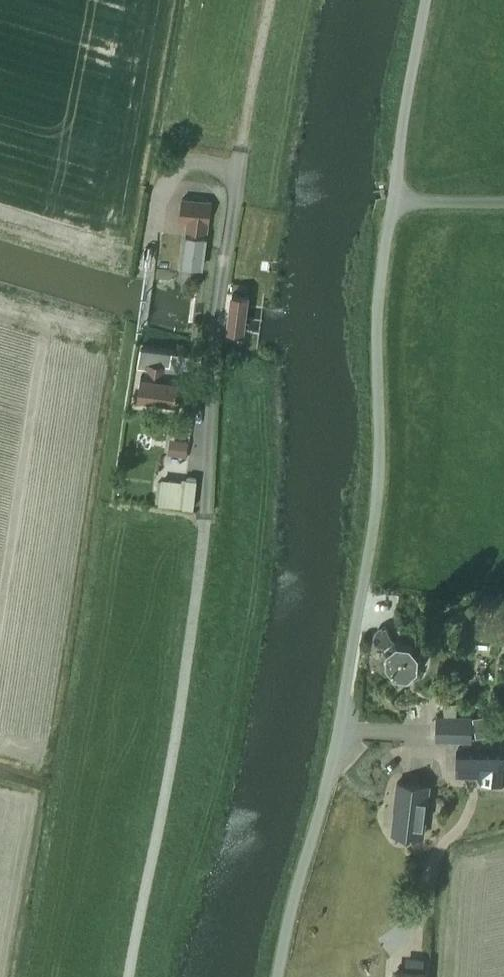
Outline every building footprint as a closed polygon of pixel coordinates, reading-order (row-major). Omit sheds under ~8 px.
[(208,222),(210,222),(212,202),(182,198),(179,218),(189,220),(187,229),(207,232),(208,222)] [(202,266),(206,237),(185,235),(181,264),(202,266)] [(244,330),(247,302),(249,293),(232,291),(227,327),(244,330)] [(138,364),(147,366),(148,361),(165,363),(163,377),(180,380),(183,381),(185,368),(189,369),(192,355),(172,351),(141,346),(138,364)] [(176,401),(180,380),(163,377),(165,363),(148,361),(147,366),(146,374),(141,374),(138,395),(176,401)] [(171,437),(168,453),(187,456),(189,440),(171,437)] [(160,479),(158,504),(192,507),(195,482),(160,479)] [(373,635),(373,636),(373,637),(373,638),(373,639),(374,639),(374,640),(374,641),(375,641),(375,642),(376,642),(376,643),(377,643),(377,644),(378,644),(378,645),(379,645),(380,645),(380,646),(381,646),(383,644),(386,648),(385,649),(385,665),(394,676),(409,676),(420,666),(421,651),(411,640),(398,640),(396,640),(395,641),(390,634),(386,625),(381,626),(382,630),(378,634),(373,635)] [(473,715),(474,720),(476,730),(477,737),(503,732),(503,713),(503,710),(473,715)] [(436,714),(436,739),(472,740),(472,715),(436,714)] [(459,748),(458,772),(502,773),(503,748),(459,748)] [(424,836),(430,786),(397,782),(396,798),(397,798),(393,832),(424,836)]
